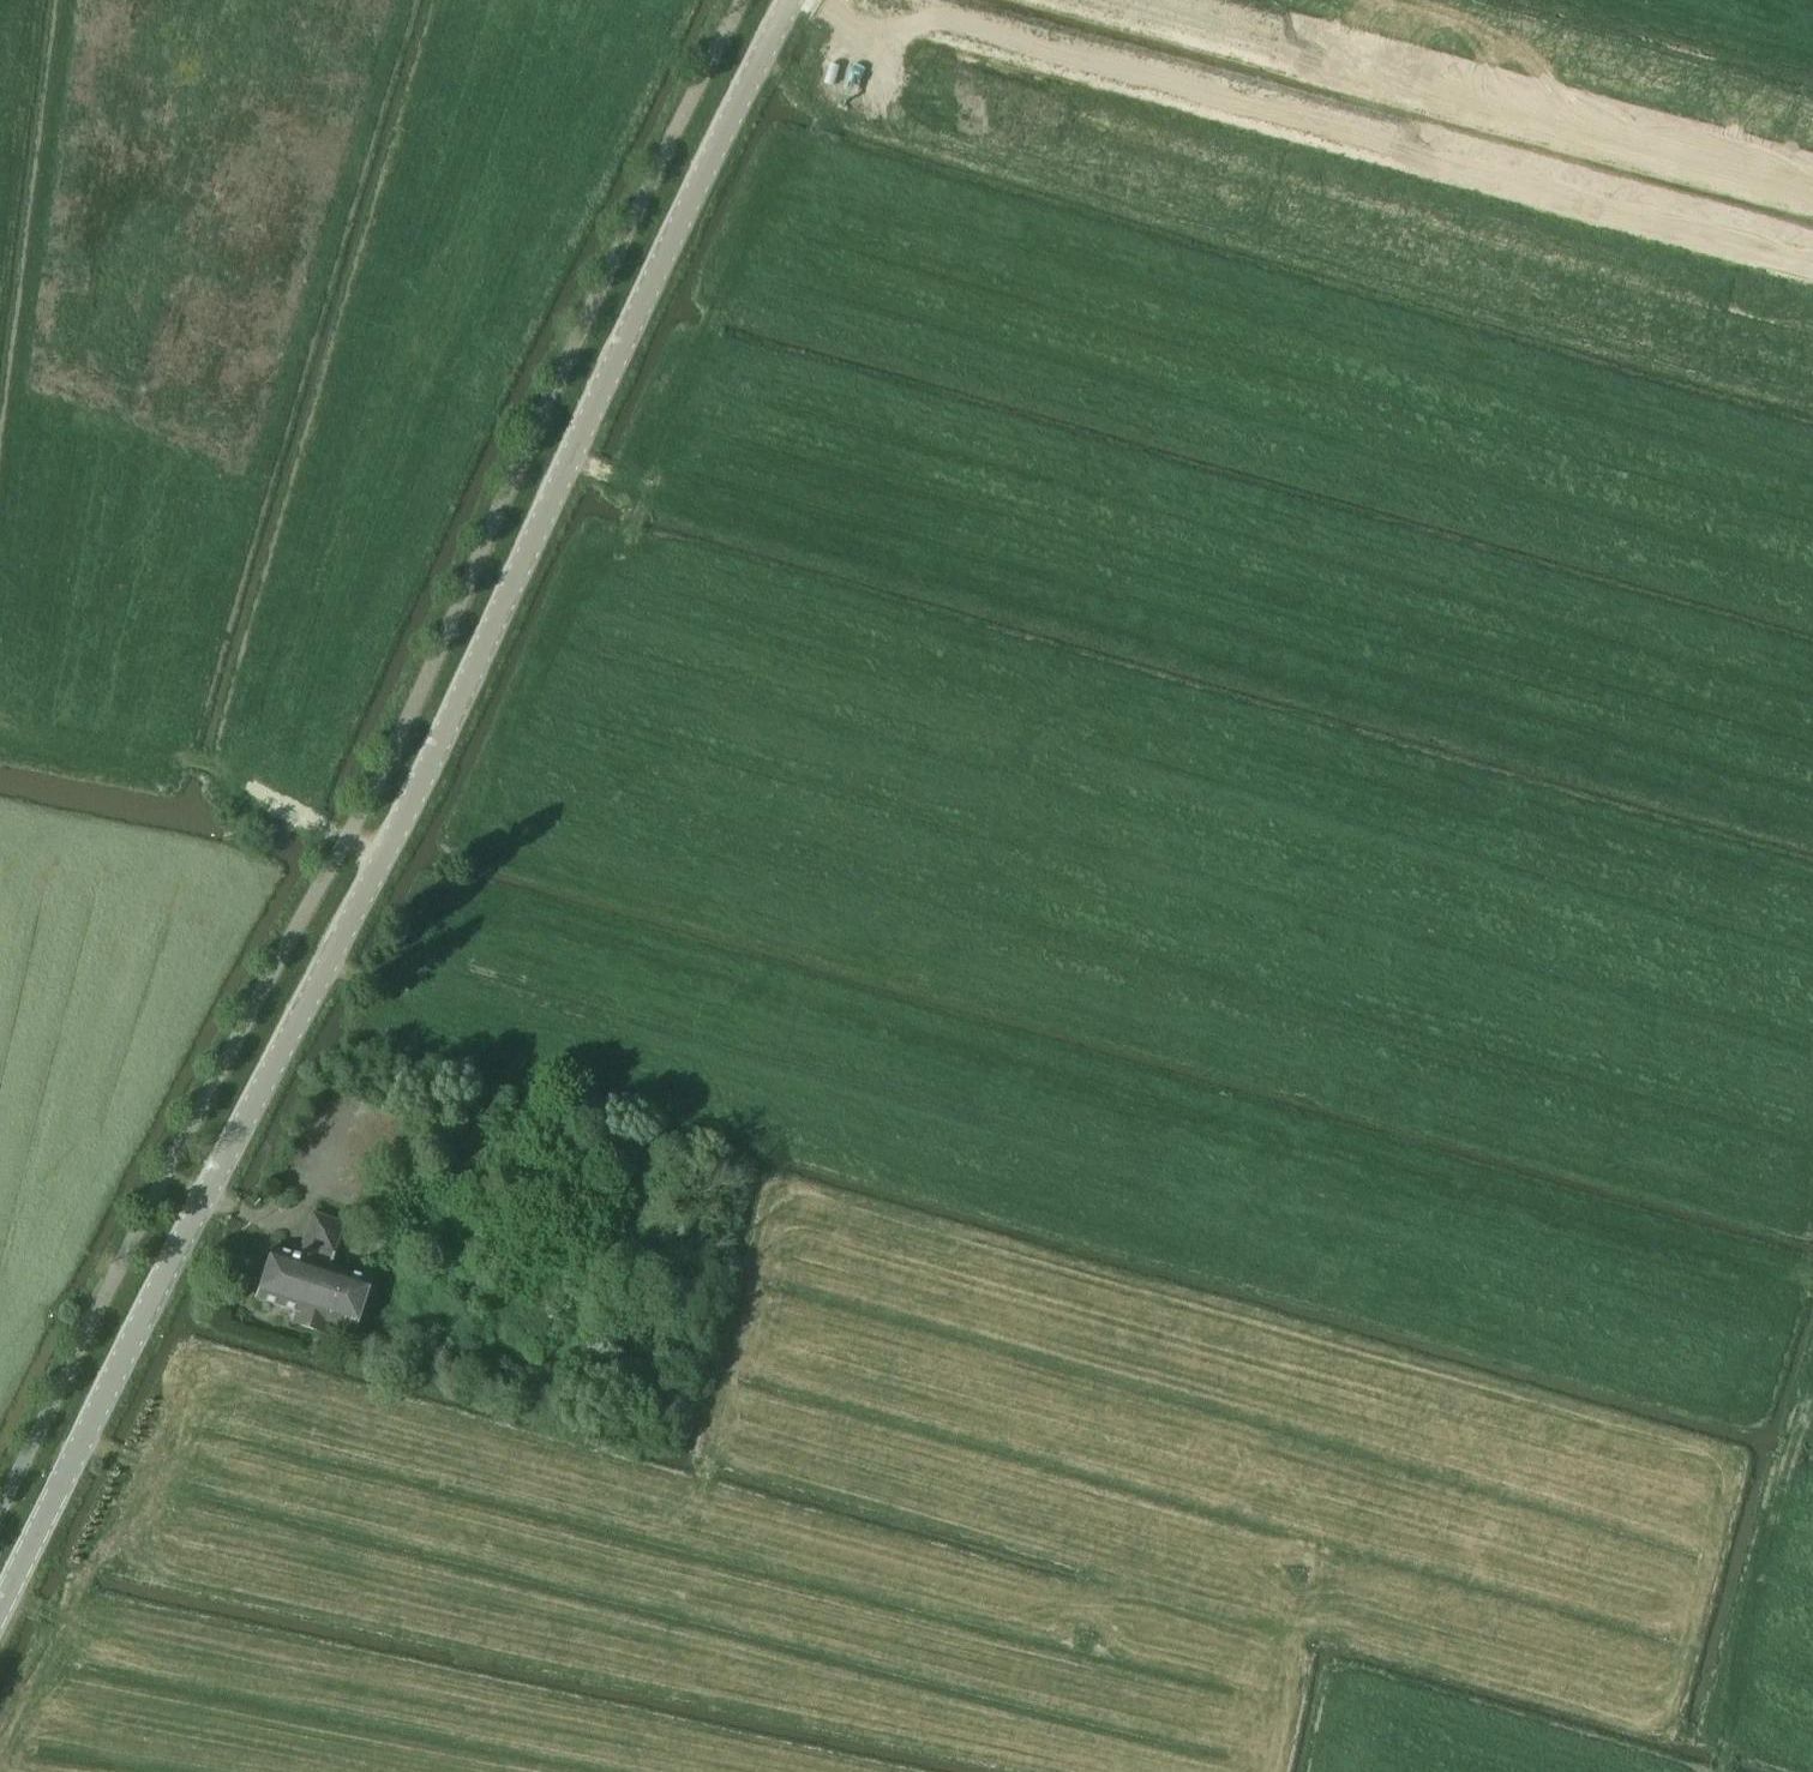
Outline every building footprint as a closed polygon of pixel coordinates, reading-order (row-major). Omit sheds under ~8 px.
[(343,1224),(312,1214),(303,1243),(304,1244),(299,1258),(272,1249),(256,1299),(296,1312),(292,1324),(323,1334),(327,1322),(353,1330),(369,1280),(342,1271),(338,1283),(311,1274),(319,1249),(333,1253),(343,1224)]
